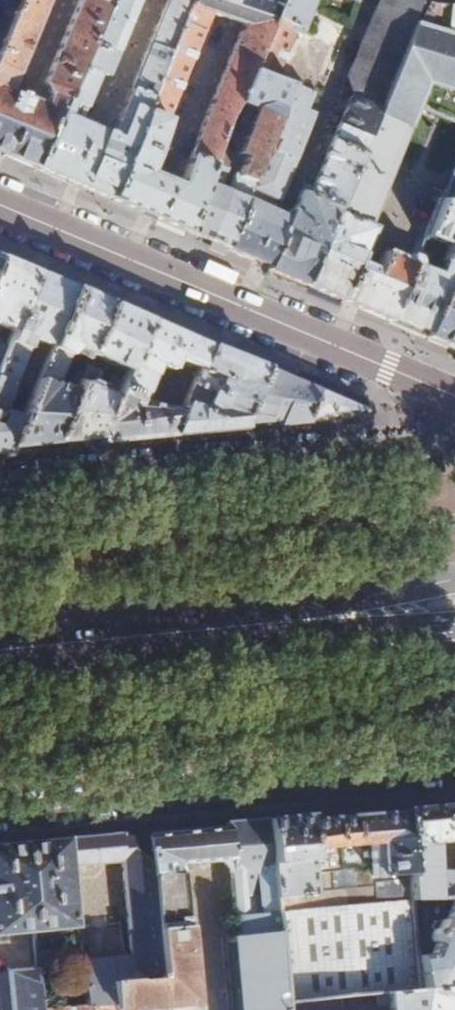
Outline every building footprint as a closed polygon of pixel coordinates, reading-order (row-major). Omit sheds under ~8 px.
[(0,50),(0,133),(15,96),(24,75),(18,72),(48,0),(20,0),(0,50)] [(20,0),(0,0),(0,50),(20,0)] [(5,157),(36,170),(106,0),(79,0),(44,85),(51,97),(46,109),(28,102),(5,157)] [(36,170),(77,187),(110,201),(194,0),(168,0),(112,136),(73,120),(77,110),(84,113),(101,73),(106,75),(138,0),(106,0),(36,170)] [(270,7),(254,0),(194,0),(110,201),(153,219),(186,232),(223,142),(241,100),(252,72),(282,0),(273,0),(270,7)] [(252,72),(275,81),(282,64),(295,33),(301,35),(315,0),(282,0),(252,72)] [(425,0),(380,0),(347,81),(349,101),(313,190),(304,186),(290,220),(271,268),(269,272),(300,285),(308,289),(416,24),(426,0),(425,0)] [(426,0),(416,24),(454,35),(454,4),(426,0)] [(416,24),(308,289),(346,305),(362,265),(376,228),(370,225),(419,108),(454,123),(454,35),(416,24)] [(282,64),(275,81),(288,86),(310,96),(326,84),(282,64)] [(217,203),(202,240),(214,245),(229,251),(245,201),(241,200),(288,86),(275,81),(252,72),(241,100),(258,107),(240,151),(246,154),(237,175),(234,174),(222,205),(217,203)] [(245,201),(229,251),(241,255),(253,260),(273,213),(313,115),(305,112),(310,96),(288,86),(241,200),(245,201)] [(0,133),(0,155),(5,157),(28,102),(15,96),(0,133)] [(223,142),(186,232),(195,236),(202,240),(217,203),(212,200),(216,189),(218,190),(226,168),(225,167),(233,147),(223,142)] [(440,202),(454,209),(454,167),(440,202)] [(440,202),(426,238),(448,247),(442,262),(445,265),(440,276),(427,272),(429,266),(427,265),(430,257),(420,253),(418,256),(391,324),(413,333),(428,339),(454,273),(454,209),(440,202)] [(273,213),(253,260),(262,264),(271,268),(290,220),(273,213)] [(362,312),(391,324),(418,256),(414,254),(410,262),(386,252),(378,271),(362,312)] [(37,275),(21,268),(0,259),(0,331),(2,327),(13,332),(37,275)] [(362,265),(346,305),(355,309),(362,312),(378,271),(362,265)] [(428,339),(454,351),(454,273),(428,339)] [(76,291),(59,284),(37,275),(13,332),(6,350),(0,363),(0,378),(15,384),(33,340),(53,348),(76,291)] [(92,357),(113,307),(98,301),(76,291),(53,348),(38,384),(57,390),(69,359),(79,351),(92,357)] [(130,369),(149,323),(133,316),(113,307),(92,357),(128,373),(130,369)] [(203,370),(212,348),(188,339),(149,323),(130,369),(155,378),(159,367),(175,373),(180,361),(203,370)] [(242,432),(267,371),(248,363),(212,348),(203,370),(185,413),(175,438),(242,432)] [(65,449),(98,445),(124,383),(114,378),(106,394),(97,391),(104,374),(88,367),(85,374),(76,396),(54,450),(65,449)] [(98,445),(175,438),(185,413),(144,405),(155,378),(130,369),(128,373),(124,383),(98,445)] [(305,426),(318,392),(306,388),(283,378),(267,371),(242,432),(305,426)] [(70,394),(76,396),(85,374),(80,372),(70,394)] [(10,454),(24,419),(7,411),(17,384),(15,384),(0,378),(0,455),(10,454)] [(10,454),(54,450),(76,396),(70,394),(57,390),(38,384),(35,391),(24,419),(10,454)] [(353,407),(318,392),(305,426),(363,420),(365,412),(353,407)] [(321,471),(322,482),(337,481),(337,470),(321,471)] [(406,811),(416,900),(454,899),(454,872),(437,874),(434,843),(451,840),(451,836),(454,835),(454,807),(406,811)] [(269,820),(287,1003),(377,995),(425,990),(421,955),(419,929),(416,900),(406,811),(312,819),(312,815),(269,820)] [(287,1003),(269,820),(229,824),(229,829),(200,832),(151,837),(164,972),(165,981),(138,983),(114,985),(116,1005),(84,1008),(62,1009),(153,1009),(197,1005),(182,866),(231,859),(235,896),(264,893),(265,914),(237,917),(239,939),(234,940),(241,1009),(287,1009),(287,1003)] [(164,972),(151,837),(150,831),(135,832),(119,834),(122,861),(133,957),(81,963),(84,1008),(116,1005),(114,985),(138,983),(137,975),(164,972)] [(122,861),(119,834),(109,835),(100,836),(103,863),(122,861)] [(100,836),(65,840),(68,867),(71,867),(103,863),(100,836)] [(0,846),(0,936),(76,928),(71,867),(68,867),(65,840),(0,846)] [(264,893),(235,896),(237,917),(265,914),(264,893)] [(454,987),(454,899),(416,900),(419,929),(434,928),(439,921),(439,912),(450,912),(433,954),(421,955),(425,990),(454,987)] [(38,969),(7,973),(11,1009),(41,1009),(38,969)] [(165,981),(164,972),(137,975),(138,983),(165,981)] [(454,1000),(454,987),(425,990),(377,995),(379,1007),(391,1006),(391,1009),(451,1009),(454,1000)]
